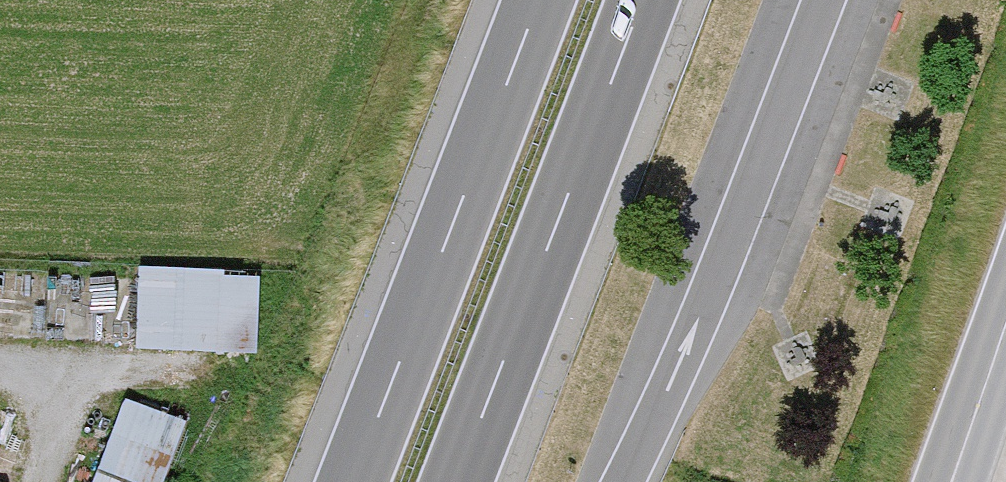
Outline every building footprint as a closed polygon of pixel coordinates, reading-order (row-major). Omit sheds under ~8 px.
[(261,343),(263,261),(143,257),(140,339),(261,343)] [(190,412),(126,390),(94,481),(166,481),(190,412)]
